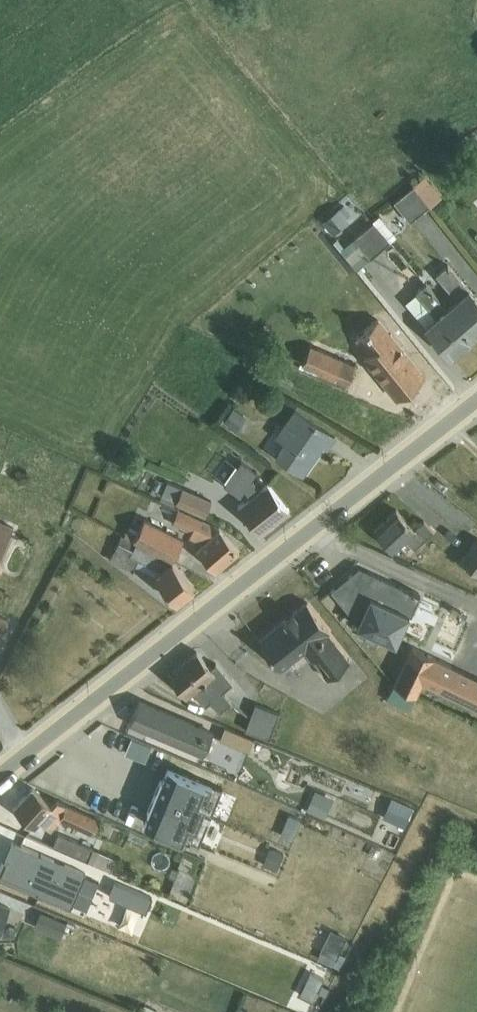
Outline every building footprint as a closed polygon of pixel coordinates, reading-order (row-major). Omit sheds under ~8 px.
[(414,185),(430,206),(442,196),(425,175),(414,185)] [(430,206),(414,185),(394,202),(410,222),(430,206)] [(344,202),(322,219),(333,233),(348,221),(346,217),(352,212),(344,202)] [(374,222),(390,241),(397,234),(380,214),(373,220),(374,222)] [(390,241),(374,222),(341,247),(357,268),(390,241)] [(472,338),(476,334),(476,298),(448,264),(436,274),(456,298),(446,307),(472,338)] [(472,338),(446,307),(426,283),(405,302),(451,356),(472,338)] [(311,345),(302,364),(347,384),(356,363),(311,345)] [(401,394),(419,415),(444,394),(427,372),(401,394)] [(373,377),(365,394),(394,407),(401,390),(373,377)] [(234,407),(224,421),(237,430),(247,416),(234,407)] [(284,441),(274,455),(303,474),(303,472),(323,444),(328,447),(335,437),(294,408),(275,435),(284,441)] [(227,482),(238,466),(225,456),(213,472),(227,482)] [(238,466),(227,482),(225,485),(240,496),(245,489),(250,495),(238,505),(260,533),(289,510),(267,482),(260,488),(251,479),(257,472),(241,462),(238,466)] [(167,481),(161,495),(205,514),(211,501),(167,481)] [(178,509),(172,523),(191,531),(189,536),(203,540),(195,546),(216,570),(239,550),(218,525),(178,509)] [(396,509),(374,529),(394,550),(407,538),(415,548),(434,530),(424,520),(415,529),(396,509)] [(125,534),(172,560),(184,537),(145,517),(140,528),(130,523),(125,534)] [(14,526),(0,520),(0,559),(14,526)] [(172,560),(125,534),(123,533),(110,559),(133,571),(136,564),(138,559),(159,569),(155,573),(176,601),(194,587),(172,560)] [(461,559),(476,572),(476,538),(461,559)] [(138,559),(136,564),(155,573),(159,569),(138,559)] [(366,576),(368,570),(360,566),(352,572),(356,577),(361,574),(366,576)] [(356,577),(352,572),(331,589),(358,624),(373,631),(367,643),(382,649),(387,638),(394,641),(408,612),(410,613),(420,593),(368,570),(366,576),(361,574),(356,577)] [(307,601),(258,639),(287,676),(310,657),(326,677),(352,658),(307,601)] [(416,694),(422,682),(476,708),(476,678),(411,646),(394,683),(408,690),(416,694)] [(209,677),(221,690),(232,681),(216,662),(210,666),(197,651),(182,663),(200,685),(209,677)] [(200,685),(182,663),(168,674),(186,696),(193,691),(205,705),(210,700),(219,711),(231,701),(221,690),(209,677),(200,685)] [(408,690),(394,683),(386,699),(408,710),(416,694),(408,690)] [(139,700),(130,721),(204,752),(213,731),(139,700)] [(251,714),(275,724),(279,712),(255,702),(251,714)] [(275,724),(251,714),(245,729),(270,738),(275,724)] [(225,725),(220,738),(249,751),(254,737),(225,725)] [(132,737),(126,752),(145,760),(151,744),(132,737)] [(188,771),(196,754),(170,742),(162,759),(188,771)] [(168,764),(144,821),(199,843),(222,787),(168,764)] [(33,787),(14,807),(34,826),(41,819),(51,829),(61,819),(92,833),(99,819),(57,799),(52,805),(33,787)] [(315,788),(306,809),(325,817),(334,797),(315,788)] [(391,797),(383,816),(404,825),(412,806),(391,797)] [(289,814),(279,836),(291,841),(301,819),(289,814)] [(19,831),(12,846),(99,883),(107,869),(19,831)] [(58,832),(53,845),(111,869),(117,857),(58,832)] [(3,877),(34,890),(42,871),(11,857),(10,861),(7,858),(0,850),(0,874),(3,877)] [(180,865),(169,893),(186,900),(198,872),(194,870),(199,859),(183,852),(178,865),(180,865)] [(0,874),(0,888),(11,892),(14,884),(3,879),(3,877),(0,874)] [(48,900),(45,907),(76,921),(81,908),(64,900),(68,888),(51,880),(46,894),(53,897),(51,901),(48,900)] [(9,907),(0,903),(0,928),(9,907)] [(41,910),(34,926),(60,937),(67,922),(41,910)]
